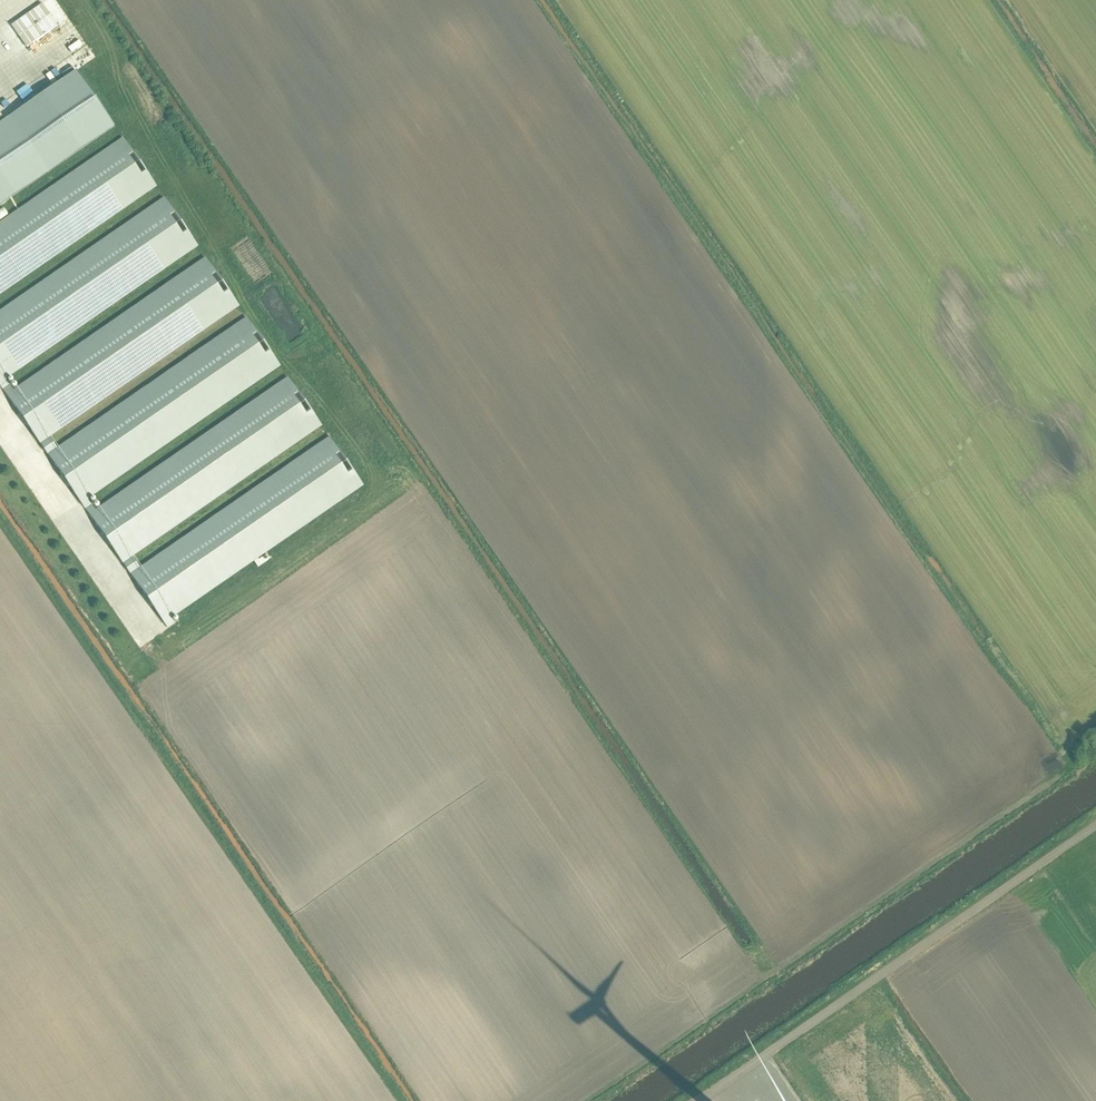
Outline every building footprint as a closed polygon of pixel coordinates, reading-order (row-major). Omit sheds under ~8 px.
[(76,72),(0,124),(0,206),(114,127),(76,72)] [(0,225),(0,294),(155,187),(124,141),(0,225)] [(197,247),(164,200),(0,313),(0,382),(197,247)] [(238,306),(205,259),(7,396),(81,503),(279,366),(247,319),(56,448),(50,439),(238,306)] [(321,426),(288,379),(90,516),(164,623),(362,486),(329,439),(140,570),(131,557),(321,426)]
